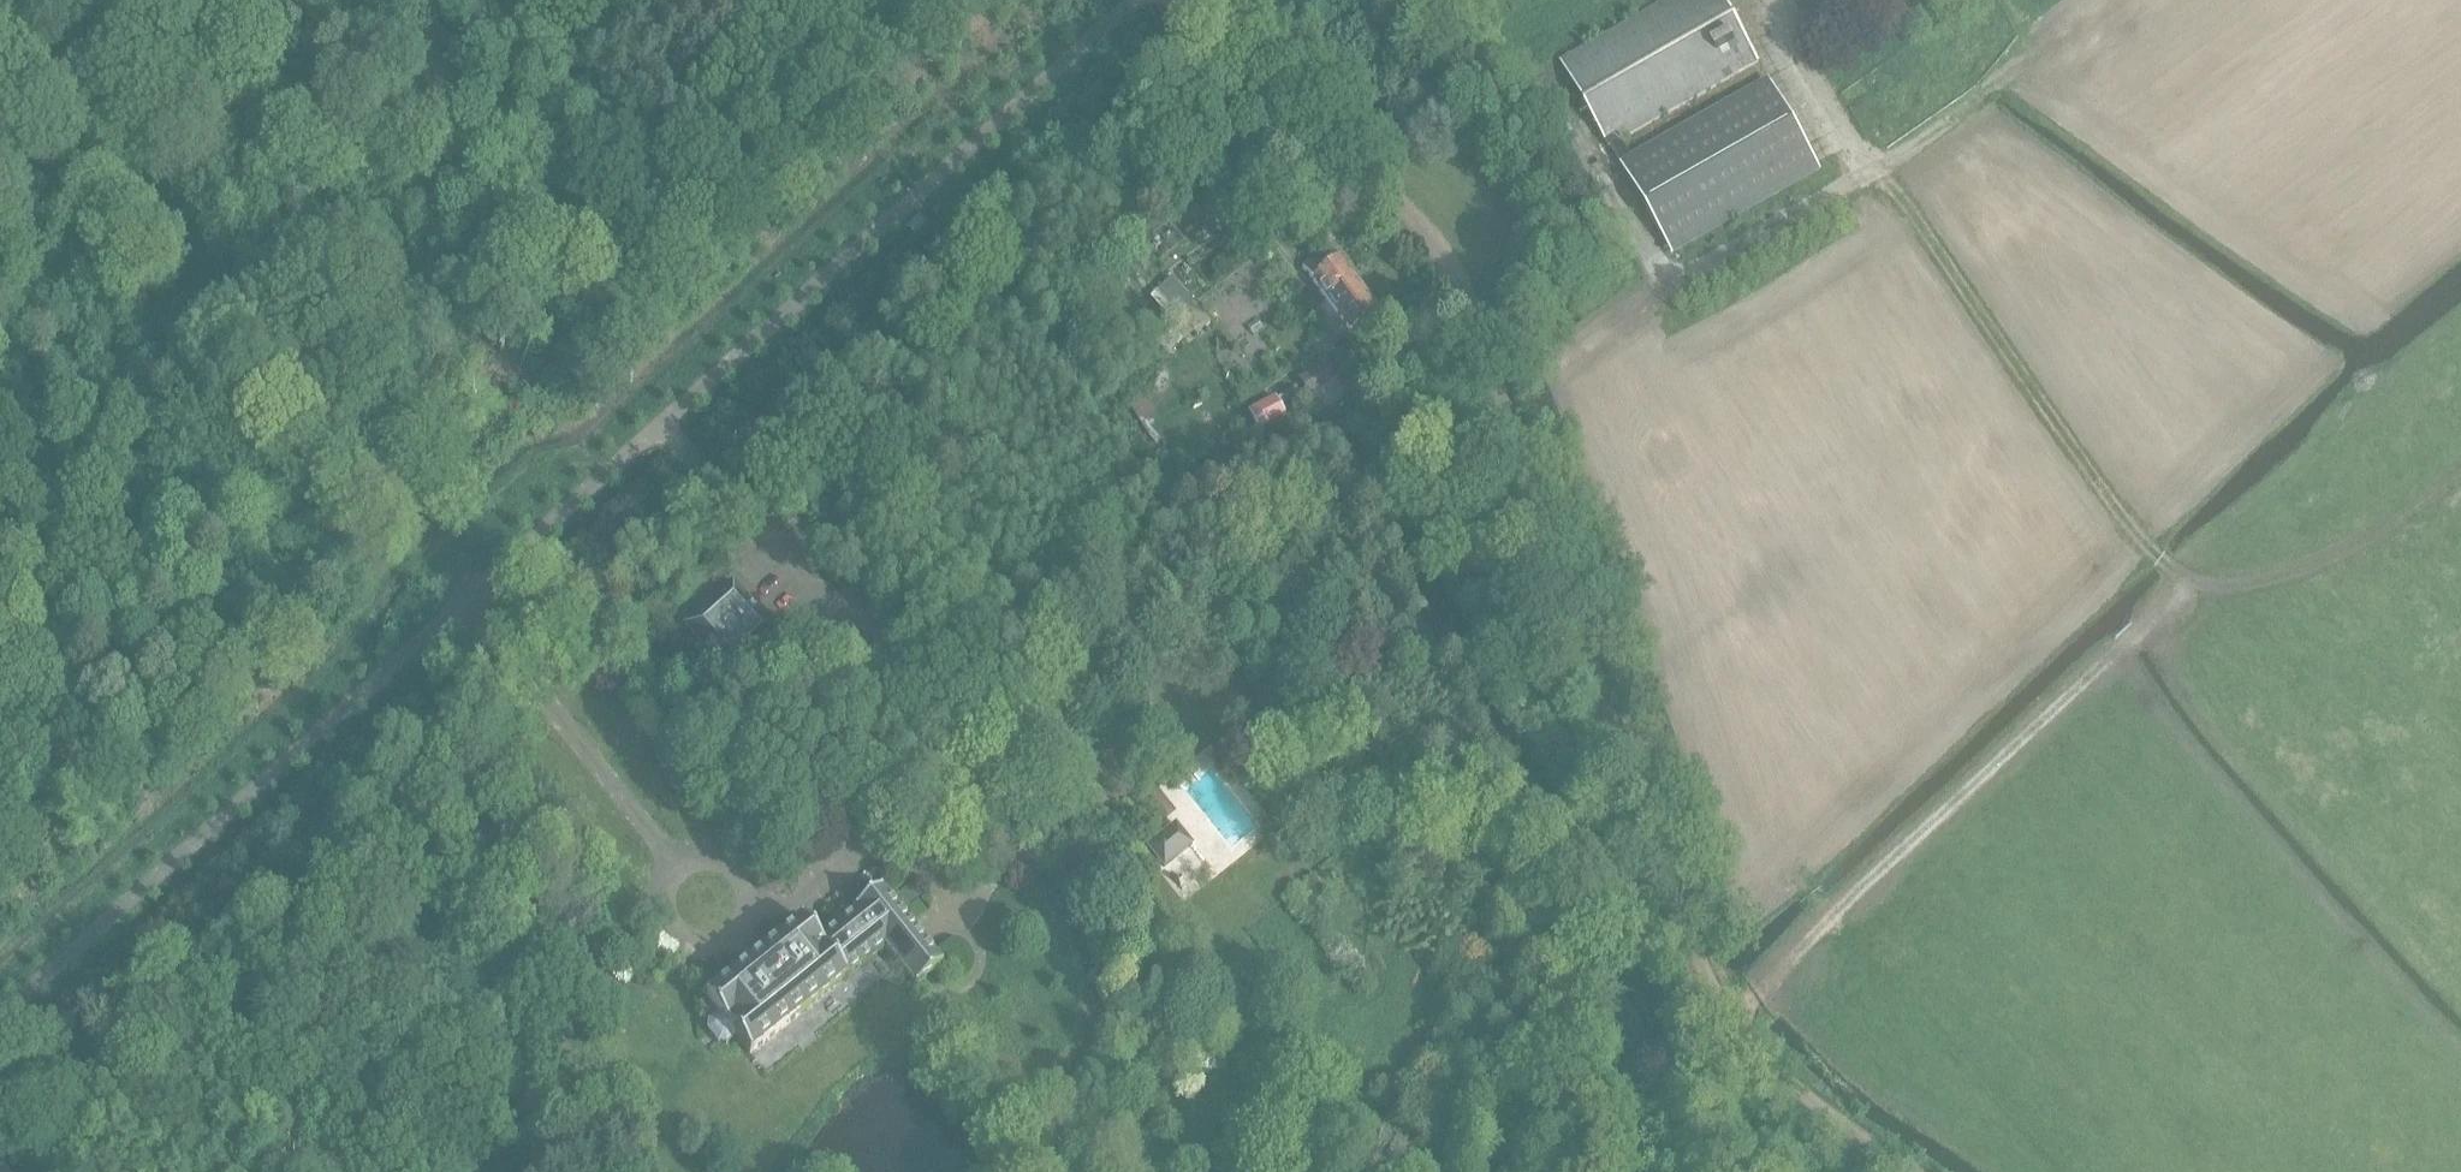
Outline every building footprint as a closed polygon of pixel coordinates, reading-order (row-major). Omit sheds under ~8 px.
[(1563,62),(1610,146),(1611,145),(1621,139),(1759,63),(1725,0),(1674,0),(1563,62)] [(1633,160),(1621,139),(1611,145),(1670,252),(1819,169),(1771,84),(1633,160)] [(917,239),(927,230),(919,221),(909,230),(917,239)] [(1379,310),(1332,246),(1304,267),(1313,279),(1312,280),(1349,332),(1379,310)] [(1198,335),(1211,325),(1172,279),(1157,291),(1180,319),(1182,317),(1198,335)] [(1323,365),(1300,380),(1311,396),(1334,381),(1323,365)] [(1296,387),(1277,399),(1285,411),(1303,398),(1296,387)] [(1275,398),(1249,412),(1259,431),(1285,417),(1275,398)] [(729,677),(776,634),(730,584),(683,627),(729,677)] [(1164,866),(1192,844),(1176,823),(1148,846),(1164,866)] [(942,966),(926,946),(881,889),(855,910),(858,914),(820,944),(802,922),(706,999),(720,1016),(711,1022),(710,1031),(721,1044),(729,1045),(738,1038),(751,1055),(847,978),(885,947),(916,987),(942,966)] [(3,1158),(0,1161),(0,1171),(16,1171),(3,1158)]
